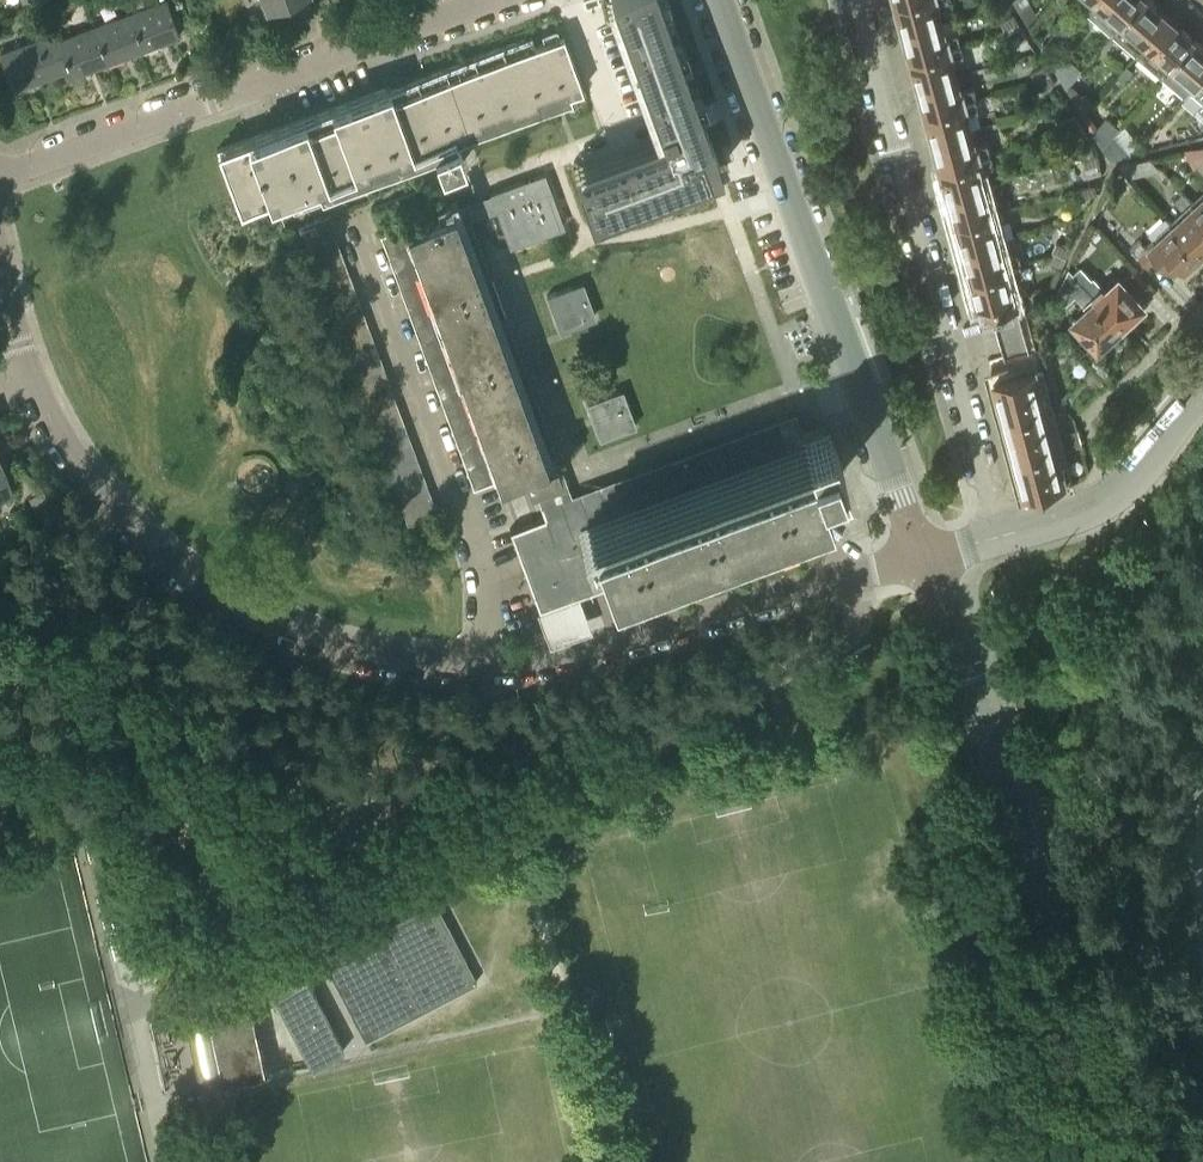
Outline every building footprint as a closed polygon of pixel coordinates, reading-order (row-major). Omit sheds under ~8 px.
[(142,49),(179,36),(167,0),(164,0),(129,12),(142,49)] [(585,157),(597,191),(705,152),(649,0),(629,0),(612,6),(658,131),(585,157)] [(896,0),(899,14),(895,18),(898,30),(941,18),(936,2),(944,0),(898,0),(896,0)] [(1020,10),(1029,25),(1039,13),(1030,0),(1014,0),(1020,10)] [(1092,4),(1086,11),(1111,33),(1139,0),(1096,0),(1092,4)] [(1149,0),(1139,0),(1111,33),(1136,55),(1146,43),(1168,16),(1149,0)] [(106,62),(142,49),(129,12),(93,25),(106,62)] [(1005,30),(1018,22),(1013,14),(1000,22),(1005,30)] [(1161,76),(1171,65),(1193,38),(1168,16),(1146,43),(1136,55),(1161,76)] [(911,56),(953,44),(962,42),(959,30),(945,34),(941,18),(898,30),(901,41),(907,43),(911,56)] [(1024,31),(1018,22),(1005,30),(1010,39),(1024,31)] [(58,38),(67,69),(69,75),(106,62),(93,25),(58,38)] [(1065,36),(1057,29),(1042,46),(1049,56),(1065,36)] [(67,69),(58,38),(56,32),(0,52),(0,57),(12,89),(67,69)] [(582,89),(562,35),(534,45),(530,35),(216,150),(239,213),(309,188),(311,193),(322,190),(318,179),(328,175),(332,186),(342,182),(340,176),(366,167),(368,173),(378,169),(374,158),(385,154),(389,165),(399,161),(397,156),(429,144),(439,170),(462,161),(453,135),(479,126),(482,131),(492,127),(488,117),(499,113),(502,124),(513,120),(511,114),(536,105),(538,111),(549,107),(545,96),(555,92),(559,103),(570,99),(568,94),(582,89)] [(1193,38),(1171,65),(1161,76),(1185,96),(1194,85),(1202,74),(1202,46),(1193,38)] [(965,53),(962,42),(953,44),(911,56),(918,83),(955,73),(951,57),(965,53)] [(1068,60),(1058,71),(1067,85),(1082,66),(1071,57),(1068,60)] [(1030,73),(1036,81),(1049,73),(1044,64),(1030,73)] [(1127,65),(1118,76),(1124,81),(1133,70),(1127,65)] [(918,83),(926,111),(975,97),(972,86),(960,89),(955,73),(918,83)] [(1054,81),(1049,73),(1036,81),(1041,90),(1054,81)] [(1194,85),(1202,93),(1202,74),(1194,85)] [(1085,91),(1077,101),(1085,115),(1097,100),(1085,91)] [(925,127),(928,139),(970,127),(966,112),(979,109),(975,97),(926,111),(929,123),(925,127)] [(1080,123),(1074,115),(1061,123),(1066,132),(1080,123)] [(1106,116),(1093,131),(1102,146),(1113,134),(1119,126),(1106,116)] [(1085,132),(1080,123),(1066,132),(1071,141),(1085,132)] [(974,144),(970,127),(928,139),(931,150),(937,152),(941,166),(982,154),(991,152),(987,141),(974,144)] [(1113,134),(1102,146),(1110,159),(1131,154),(1113,134)] [(1185,149),(1195,168),(1202,161),(1202,146),(1185,149)] [(991,152),(982,154),(941,166),(948,193),(985,183),(981,167),(994,164),(991,152)] [(1100,163),(1098,154),(1082,158),(1085,167),(1100,163)] [(1148,171),(1138,159),(1120,164),(1130,175),(1148,171)] [(489,192),(509,247),(564,227),(544,172),(489,192)] [(1201,251),(1202,251),(1202,214),(1194,204),(1170,176),(1161,184),(1175,199),(1173,200),(1185,212),(1172,224),(1198,253),(1201,251)] [(948,193),(956,221),(1005,207),(1002,195),(989,199),(985,183),(948,193)] [(1080,197),(1095,193),(1093,184),(1078,187),(1080,197)] [(434,200),(438,211),(403,224),(497,478),(521,468),(526,482),(559,470),(553,454),(544,457),(452,206),(448,195),(434,200)] [(1194,204),(1202,214),(1202,195),(1194,204)] [(1005,207),(956,221),(959,233),(955,237),(958,248),(1000,237),(996,222),(1009,219),(1005,207)] [(304,243),(336,231),(329,213),(296,225),(304,243)] [(1146,265),(1157,255),(1173,272),(1180,265),(1182,268),(1198,253),(1172,224),(1165,215),(1148,231),(1156,239),(1147,248),(1139,238),(1130,247),(1146,265)] [(472,486),(497,478),(403,224),(379,233),(472,486)] [(308,256),(338,246),(334,235),(337,234),(336,231),(304,243),(308,256)] [(1004,254),(1000,237),(958,248),(961,259),(967,261),(971,276),(1020,263),(1017,251),(1004,254)] [(1047,258),(1060,265),(1061,265),(1069,247),(1055,240),(1047,258)] [(338,246),(308,256),(313,270),(343,259),(338,246)] [(343,259),(313,270),(318,283),(348,272),(343,259)] [(992,311),(1017,305),(1018,305),(1011,277),(1023,274),(1020,263),(971,276),(978,304),(985,302),(987,313),(992,311)] [(1073,272),(1096,297),(1121,324),(1144,303),(1119,277),(1106,289),(1093,275),(1091,277),(1081,265),(1073,272)] [(1121,324),(1096,297),(1073,272),(1069,267),(1063,278),(1056,292),(1066,303),(1075,295),(1087,307),(1073,319),(1098,346),(1121,324)] [(323,296),(352,285),(348,272),(318,283),(323,296)] [(545,295),(559,332),(596,318),(582,282),(545,295)] [(362,312),(357,299),(328,310),(333,323),(362,312)] [(1021,320),(1017,305),(992,311),(996,327),(1021,320)] [(338,336),(367,326),(362,312),(333,323),(338,336)] [(996,327),(1000,342),(1025,336),(1021,320),(996,327)] [(343,350),(372,339),(367,326),(338,336),(343,350)] [(1029,351),(1025,336),(1000,342),(1004,358),(1029,351)] [(377,353),(372,339),(343,350),(348,363),(377,353)] [(382,366),(377,353),(348,363),(353,376),(382,366)] [(991,370),(1003,411),(1044,400),(1033,359),(991,370)] [(358,390),(387,379),(382,366),(353,376),(358,390)] [(363,403),(392,393),(387,379),(358,390),(363,403)] [(636,426),(622,389),(585,403),(598,440),(636,426)] [(377,413),(397,406),(392,393),(363,403),(368,416),(377,413)] [(1003,411),(1014,452),(1055,440),(1044,400),(1003,411)] [(377,413),(368,416),(372,430),(382,427),(402,419),(397,406),(377,413)] [(382,427),(372,430),(377,443),(406,432),(402,419),(382,427)] [(614,571),(825,494),(817,474),(841,465),(828,427),(803,436),(799,423),(509,529),(538,608),(617,579),(614,571)] [(1065,432),(1067,440),(1080,436),(1077,429),(1065,432)] [(383,457),(412,447),(406,432),(377,443),(383,457)] [(1082,444),(1080,436),(1067,440),(1070,448),(1082,444)] [(1014,452),(1025,493),(1066,481),(1055,440),(1014,452)] [(388,471),(417,460),(412,447),(383,457),(388,471)] [(421,473),(417,460),(388,471),(392,483),(421,473)] [(11,490),(0,462),(0,495),(11,490)] [(421,473),(392,483),(395,490),(397,496),(426,485),(421,473)] [(431,499),(426,485),(397,496),(401,511),(431,499)] [(431,499),(401,511),(406,525),(436,513),(431,499)] [(581,600),(538,614),(548,643),(590,629),(581,600)] [(379,930),(323,958),(365,1040),(421,1011),(477,982),(435,901),(379,930)] [(204,992),(204,993),(206,1003),(207,1009),(205,1009),(221,1081),(263,1072),(248,1001),(270,990),(311,1067),(343,1050),(302,972),(289,978),(276,954),(204,992)] [(194,1006),(206,1003),(204,993),(191,999),(194,1006)]
